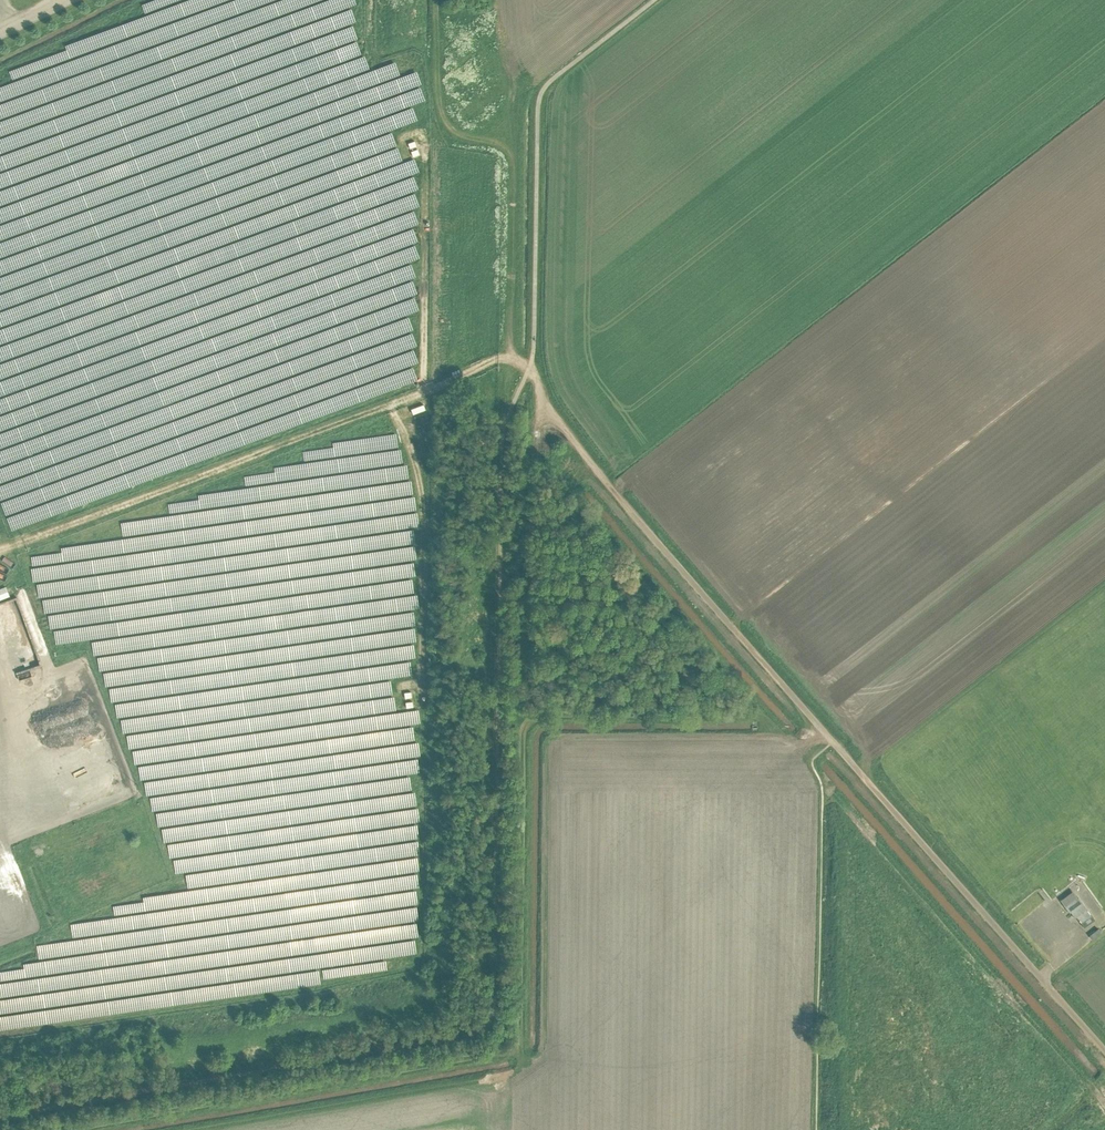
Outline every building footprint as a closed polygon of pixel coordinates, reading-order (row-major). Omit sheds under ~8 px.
[(9,596),(6,586),(0,588),(0,599),(9,596)] [(1077,897),(1064,906),(1069,913),(1070,912),(1074,918),(1076,917),(1080,923),(1091,915),(1077,897)]
